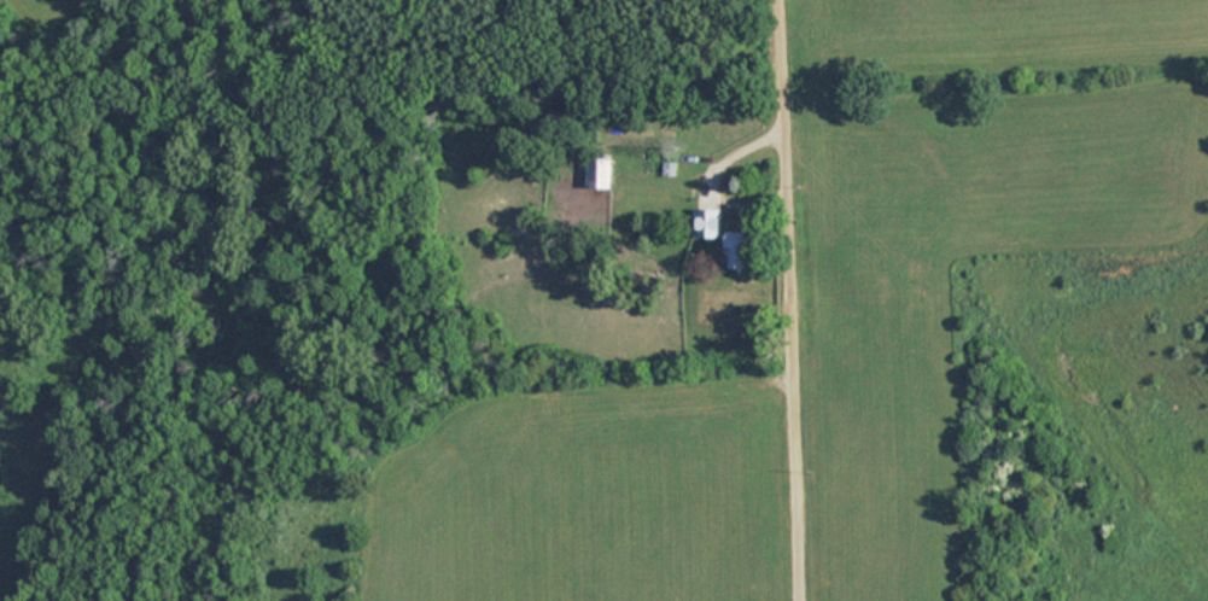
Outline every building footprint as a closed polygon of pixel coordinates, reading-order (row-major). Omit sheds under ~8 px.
[(614,187),(614,157),(591,157),(591,187),(614,187)] [(722,207),(699,207),(699,237),(722,237),(722,207)] [(728,268),(751,268),(752,231),(729,231),(728,268)]
